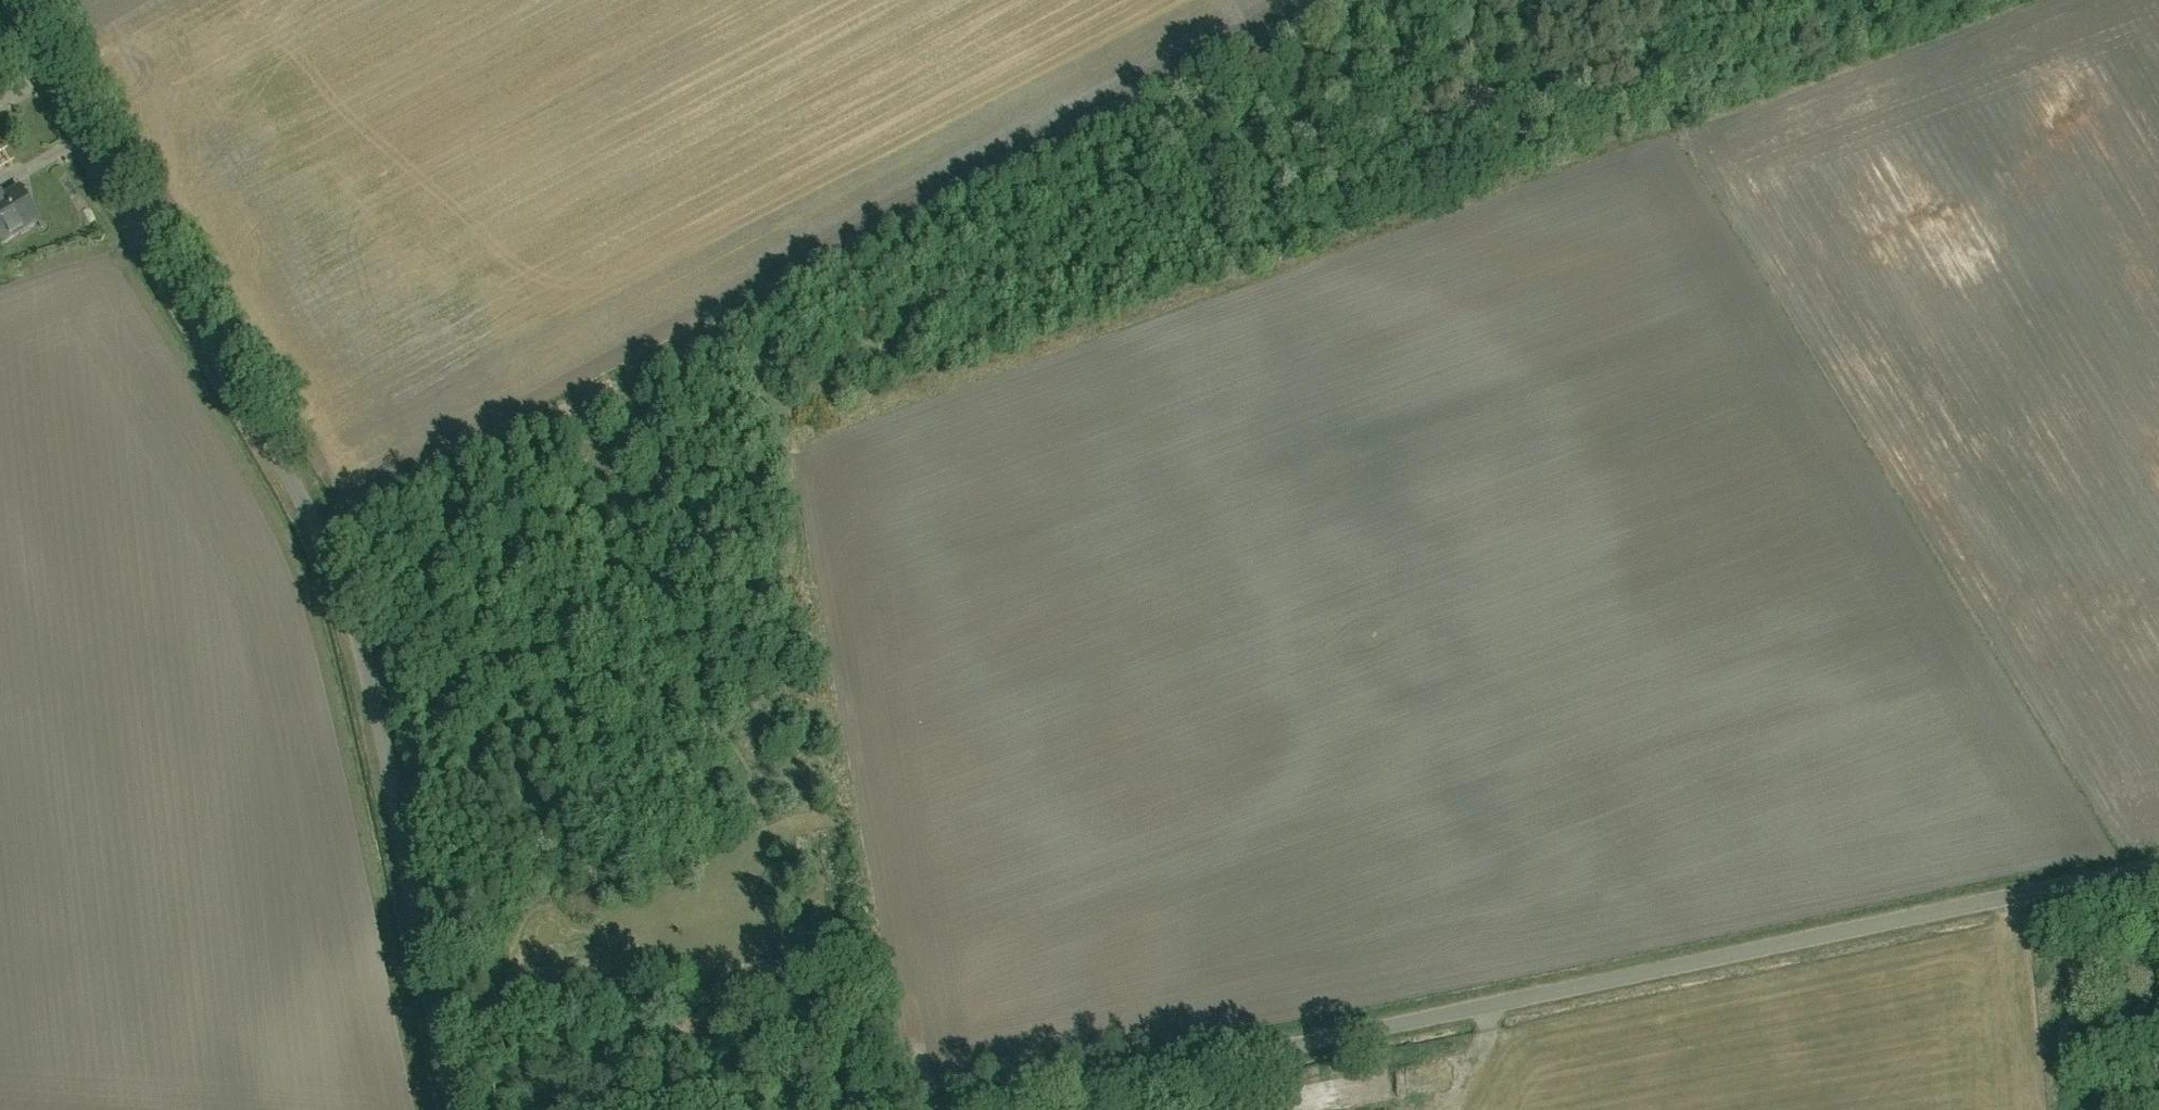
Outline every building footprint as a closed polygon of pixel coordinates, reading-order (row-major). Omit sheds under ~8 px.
[(19,186),(0,197),(0,245),(40,221),(19,186)]
